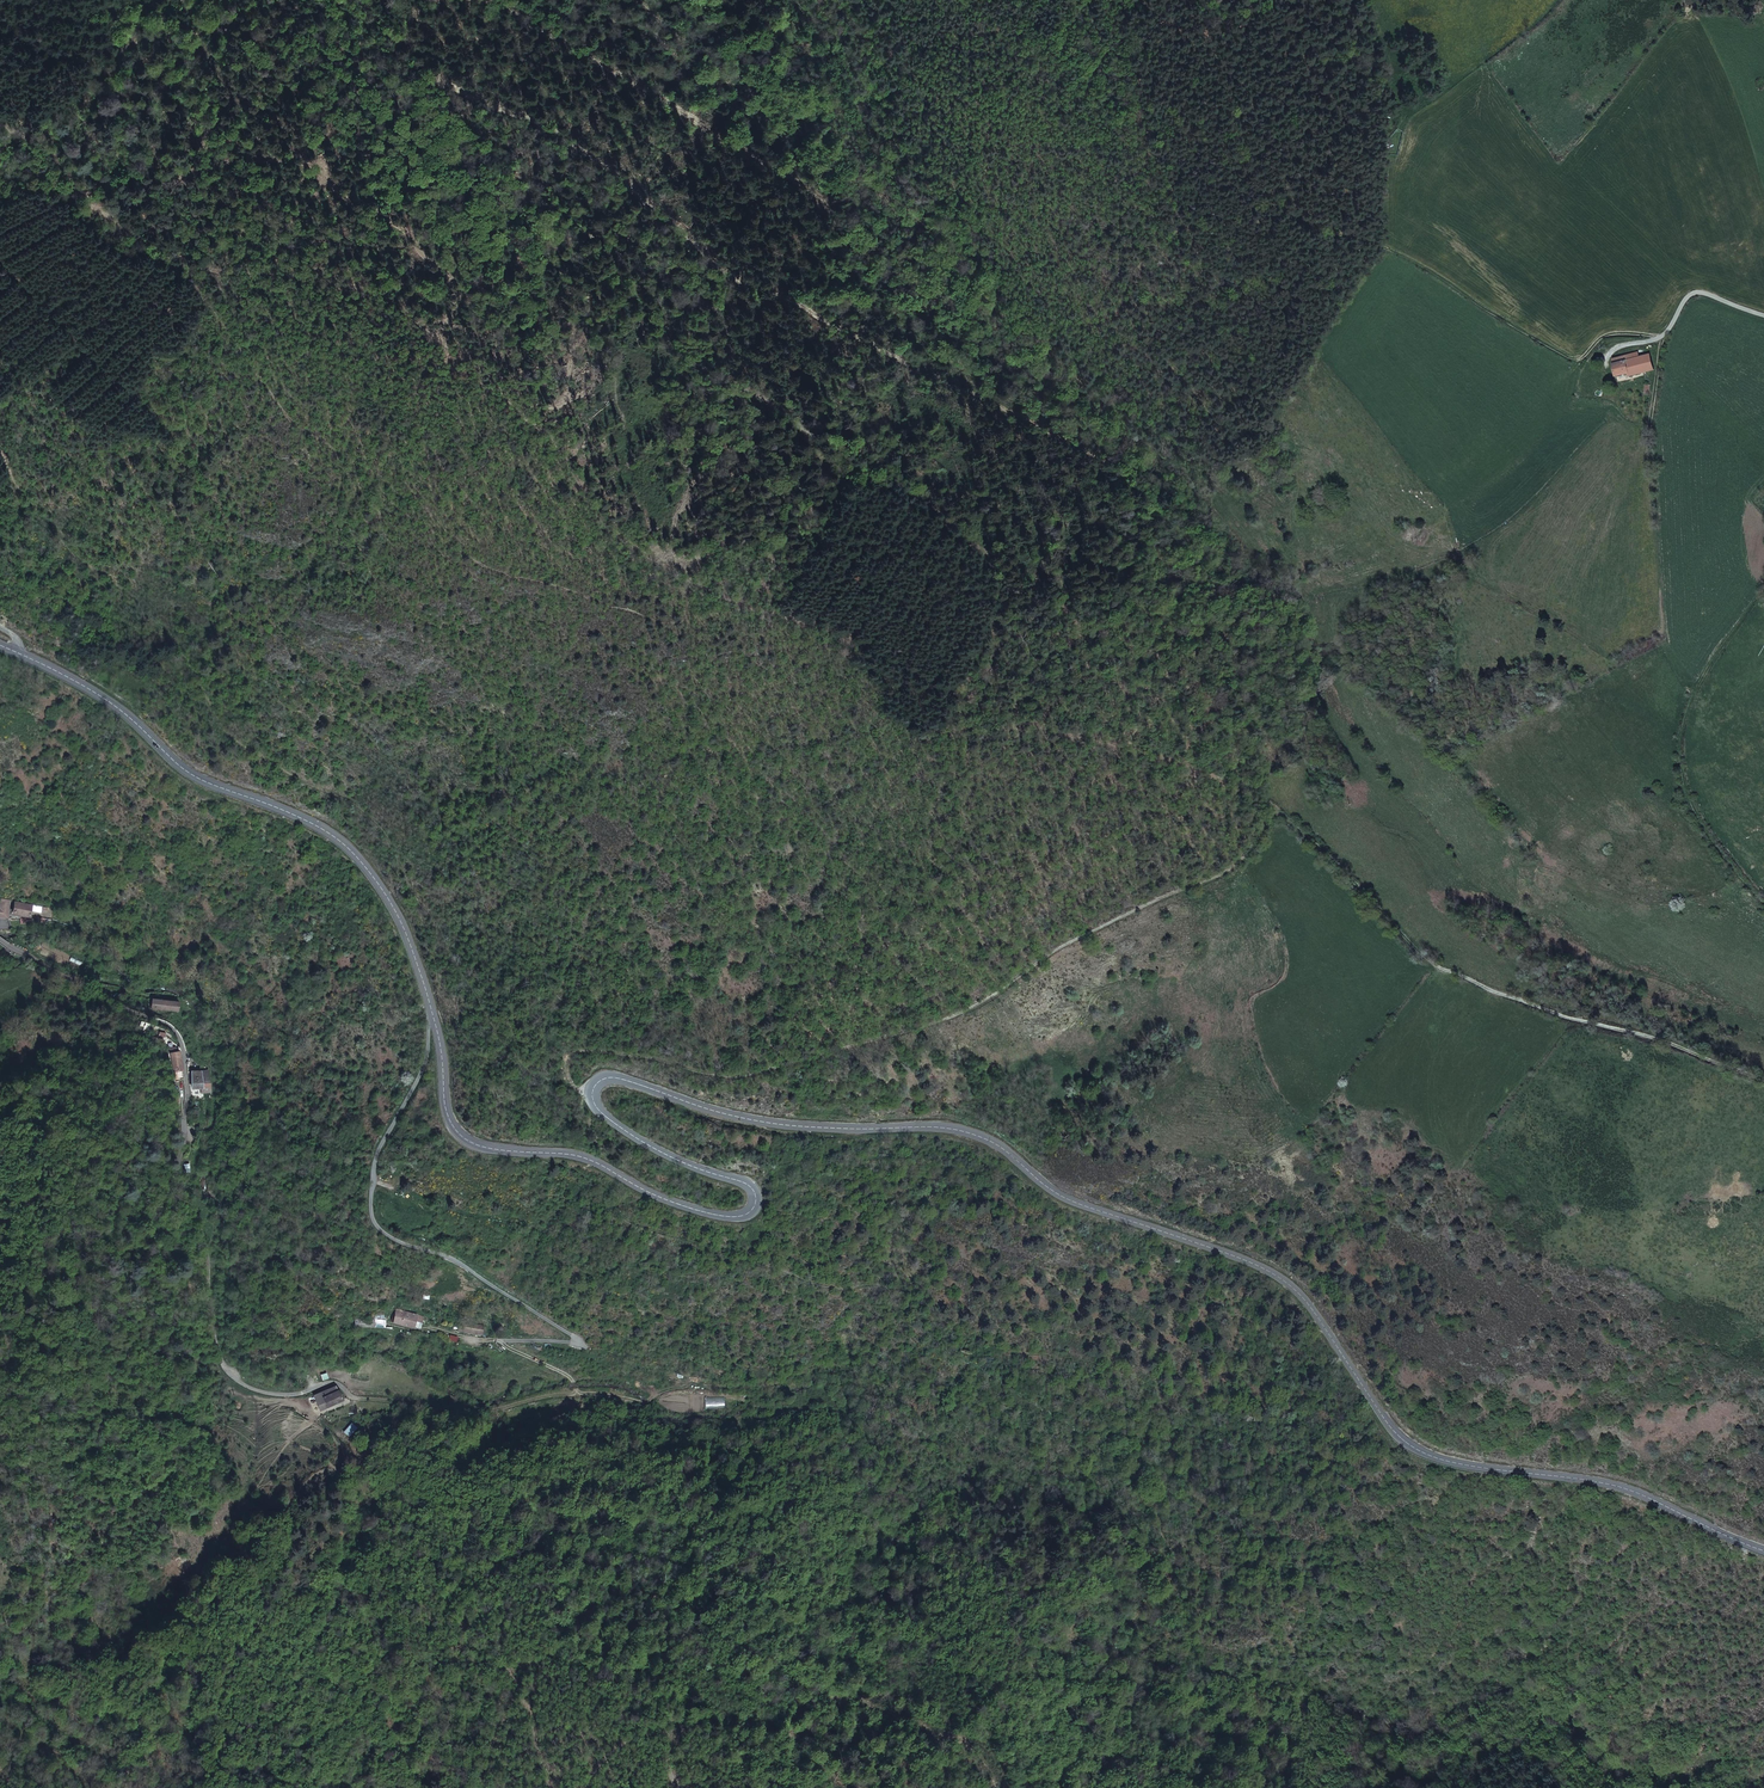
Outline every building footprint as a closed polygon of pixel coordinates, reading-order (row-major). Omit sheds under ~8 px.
[(1619,362),(1621,366),(1647,359),(1644,354),(1619,362)] [(1636,376),(1658,370),(1660,365),(1657,356),(1647,359),(1621,366),(1624,376),(1635,373),(1636,376)] [(1316,791),(1325,786),(1321,779),(1312,783),(1316,791)] [(1337,780),(1336,781),(1325,786),(1316,791),(1322,802),(1343,792),(1337,780)] [(10,909),(11,902),(0,901),(0,908),(10,909)] [(10,909),(0,908),(0,917),(8,918),(10,909)] [(179,1004),(153,998),(150,1007),(173,1013),(172,1015),(176,1016),(179,1004)] [(199,1087),(198,1071),(190,1071),(191,1087),(199,1087)] [(397,1308),(393,1321),(411,1326),(413,1327),(417,1313),(402,1310),(397,1308)] [(346,1399),(341,1390),(318,1400),(323,1410),(346,1399)]
